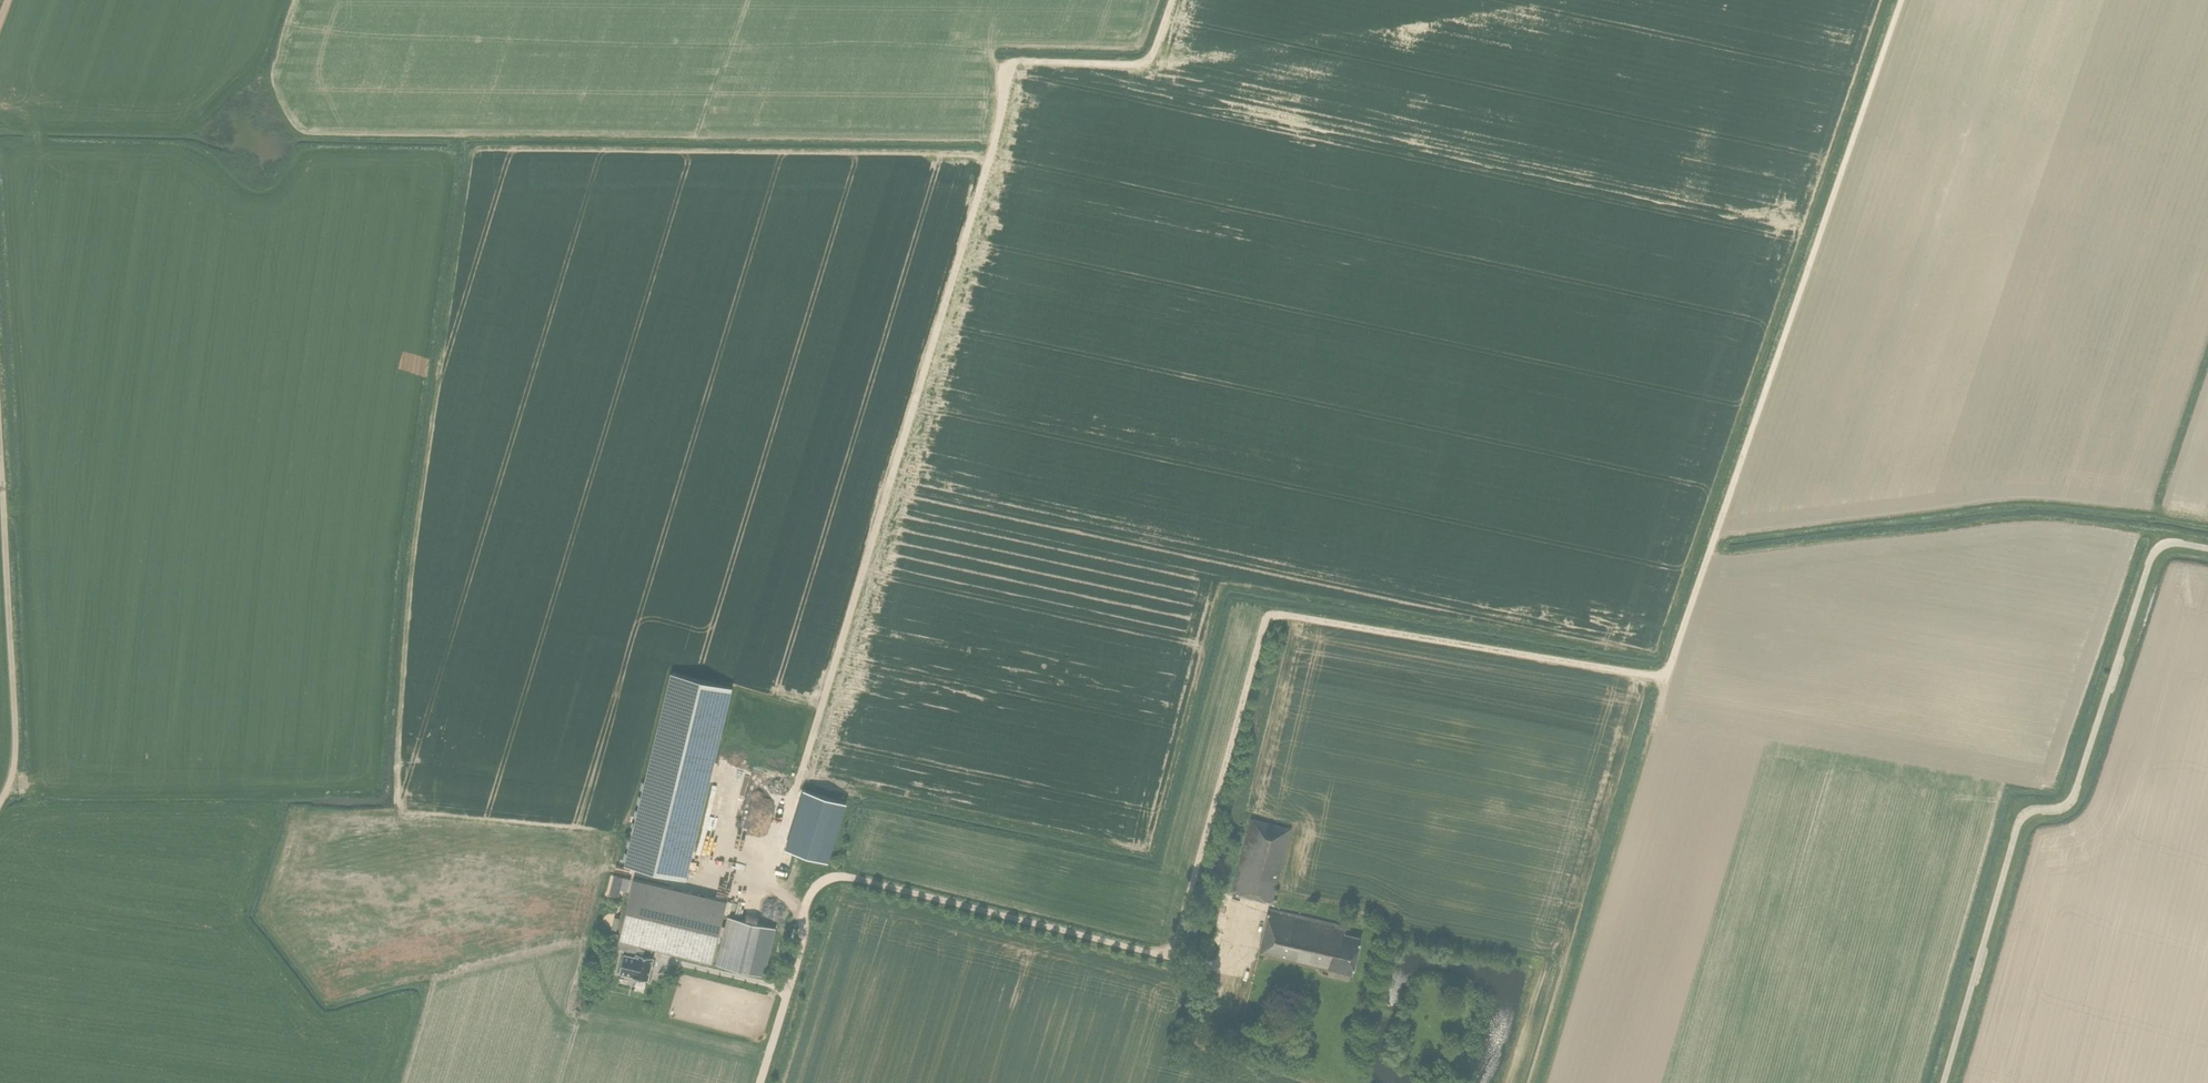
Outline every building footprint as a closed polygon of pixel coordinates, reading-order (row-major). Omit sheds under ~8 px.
[(671,672),(646,779),(625,865),(685,880),(732,687),(671,672)] [(785,849),(828,861),(846,802),(803,789),(785,849)] [(732,826),(734,813),(726,811),(723,824),(732,826)] [(1232,892),(1273,903),(1292,829),(1251,818),(1232,892)] [(619,841),(615,859),(622,861),(627,843),(619,841)] [(630,879),(614,875),(610,893),(618,895),(620,888),(628,890),(630,879)] [(730,915),(733,903),(727,901),(633,879),(617,947),(637,952),(635,957),(624,954),(620,972),(631,975),(631,976),(647,980),(653,957),(650,956),(652,949),(712,963),(719,934),(722,935),(715,964),(764,976),(776,928),(727,916),(725,925),(721,925),(724,913),(730,915)] [(1267,913),(1259,952),(1351,973),(1360,937),(1344,934),(1345,926),(1336,924),(1336,925),(1269,910),(1268,914),(1267,913)] [(619,917),(614,916),(611,929),(616,930),(619,917)] [(1224,1046),(1235,1049),(1239,1032),(1228,1029),(1224,1046)]
